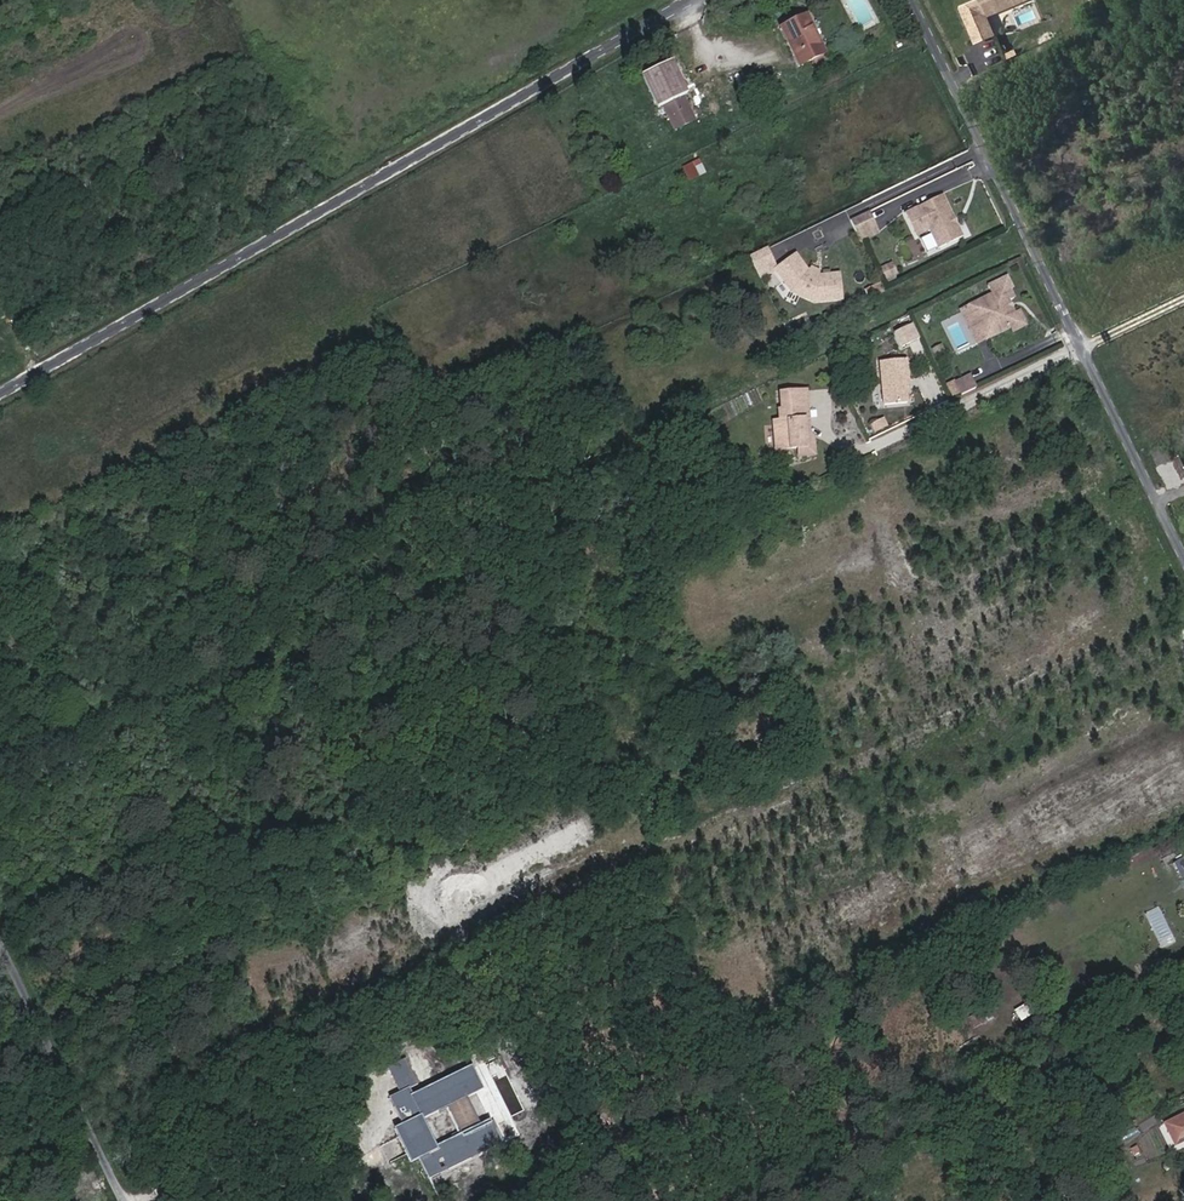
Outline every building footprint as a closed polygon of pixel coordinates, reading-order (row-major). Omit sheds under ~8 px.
[(987,6),(986,3),(968,12),(985,44),(1002,36),(994,21),(1018,10),(1015,2),(1019,0),(999,0),(987,6)] [(1015,2),(1018,10),(1037,0),(1019,0),(1015,2)] [(808,16),(781,29),(800,66),(827,53),(808,16)] [(659,106),(664,104),(683,94),(688,92),(673,59),(643,72),(659,106)] [(960,90),(976,82),(968,65),(952,73),(960,90)] [(683,94),(664,104),(676,129),(695,118),(683,94)] [(689,182),(706,173),(699,158),(681,167),(689,182)] [(940,250),(964,238),(958,226),(954,225),(952,221),(954,218),(943,197),(906,215),(917,238),(931,231),(940,250)] [(869,213),(851,222),(857,233),(874,225),(869,213)] [(775,263),(768,249),(751,257),(758,271),(775,263)] [(796,257),(777,271),(792,293),(816,303),(842,301),(840,276),(821,278),(808,273),(796,257)] [(886,280),(899,274),(892,261),(879,267),(886,280)] [(868,297),(884,291),(880,282),(865,288),(868,297)] [(1002,290),(970,306),(986,339),(1011,326),(1013,325),(1016,319),(1015,317),(1012,309),(1008,311),(1006,307),(1008,302),(1002,290)] [(970,306),(961,310),(977,343),(986,339),(970,306)] [(1011,326),(1014,331),(1026,325),(1020,315),(1015,317),(1016,319),(1013,325),(1011,326)] [(958,320),(945,325),(956,350),(968,345),(958,320)] [(942,344),(931,349),(935,357),(946,352),(942,344)] [(904,361),(878,364),(882,407),(906,405),(904,388),(903,382),(906,382),(904,361)] [(968,380),(954,386),(960,397),(973,390),(968,380)] [(802,393),(777,398),(781,416),(778,417),(780,427),(774,429),(779,456),(809,450),(804,423),(807,422),(802,393)] [(874,434),(889,427),(884,417),(869,424),(874,434)] [(975,964),(986,957),(980,947),(968,954),(975,964)] [(973,1008),(982,1025),(1000,1016),(994,1006),(988,1008),(985,1003),(973,1008)] [(419,1157),(429,1175),(496,1142),(486,1122),(437,1144),(423,1117),(472,1093),(462,1074),(395,1107),(403,1124),(396,1128),(413,1160),(419,1157)] [(1165,1123),(1175,1146),(1183,1142),(1183,1114),(1165,1123)]
